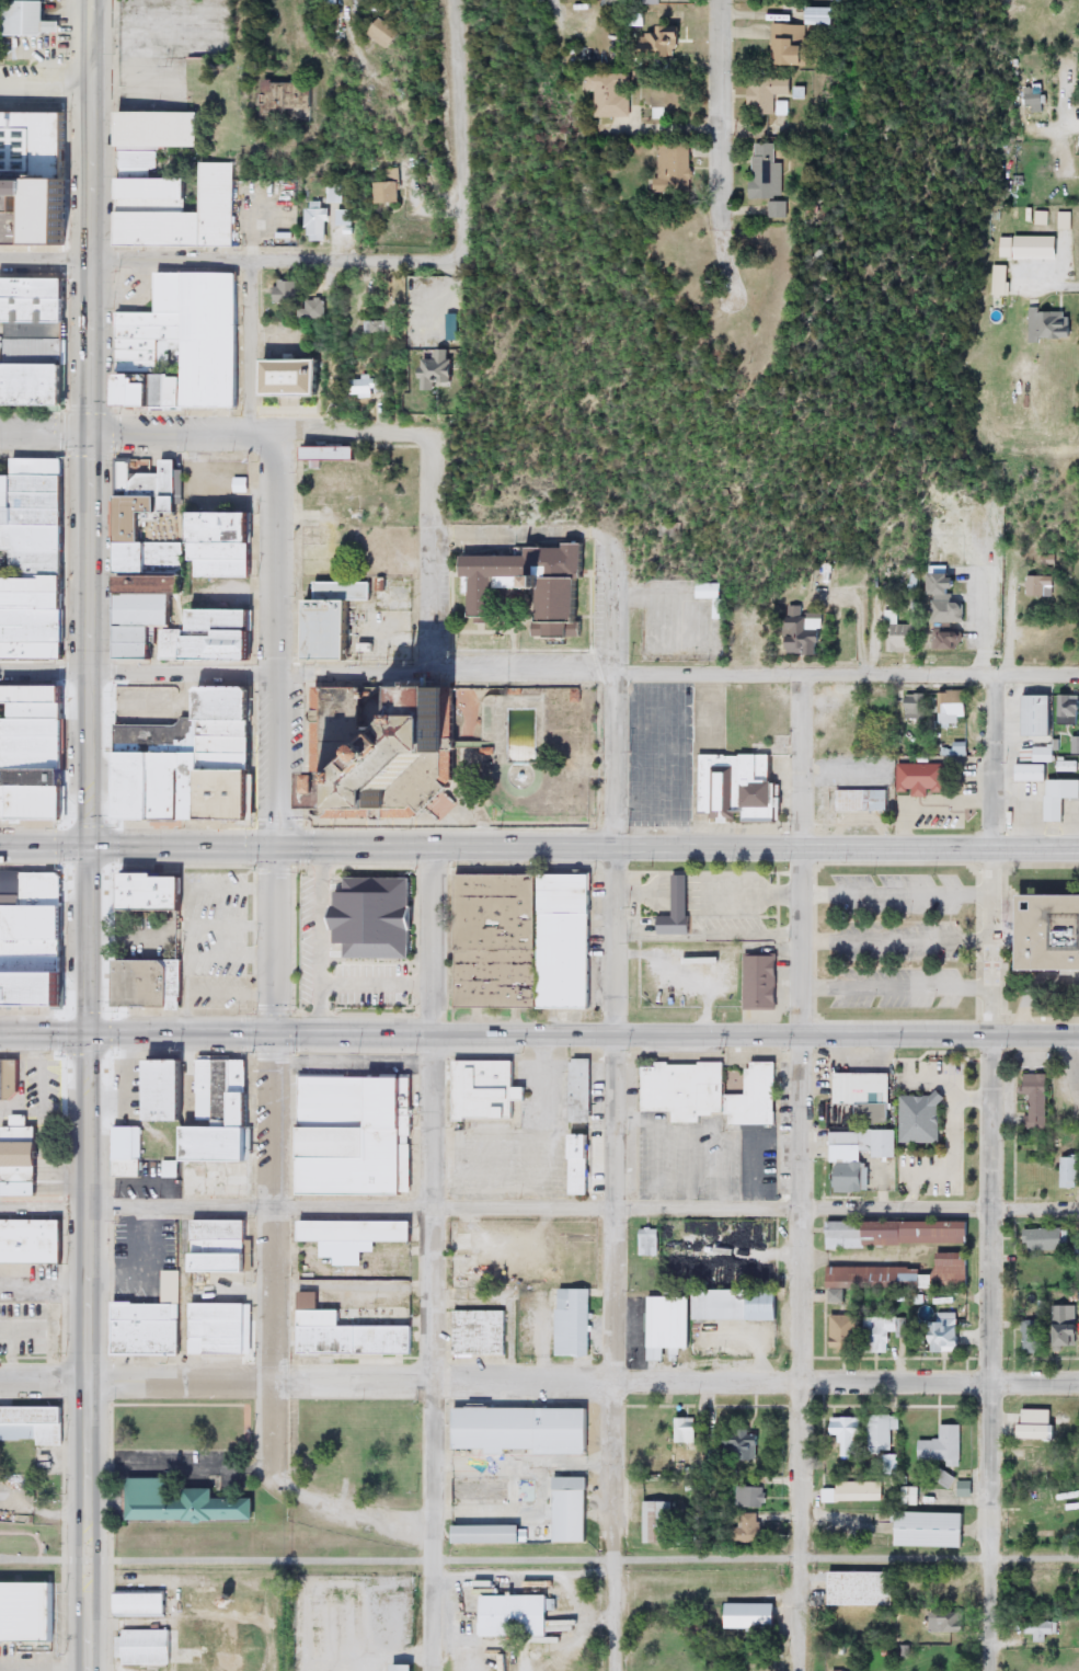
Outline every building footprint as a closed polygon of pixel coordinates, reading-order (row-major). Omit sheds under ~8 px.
[(7,35),(8,3),(46,3),(46,36),(7,35)] [(846,9),(846,25),(815,25),(815,9),(846,9)] [(369,33),(382,20),(399,36),(386,49),(369,33)] [(817,67),(776,66),(777,25),(817,26),(817,67)] [(674,42),(674,58),(644,58),(644,27),(686,27),(686,42),(674,42)] [(630,117),(601,118),(600,90),(592,90),(592,75),(629,75),(630,117)] [(796,94),(779,94),(779,115),(751,116),(751,81),(796,81),(796,94)] [(1043,84),(1044,113),(1022,114),(1021,85),(1043,84)] [(58,245),(0,245),(0,112),(69,113),(69,178),(58,178),(58,245)] [(120,249),(118,112),(200,112),(200,147),(156,148),(156,170),(148,170),(148,179),(186,179),(187,213),(204,213),(203,163),(236,163),(237,248),(120,249)] [(662,144),(692,144),(692,194),(662,194),(662,144)] [(789,163),(790,199),(756,201),(756,145),(780,145),(780,163),(789,163)] [(381,183),(391,183),(391,169),(403,169),(403,204),(381,204),(381,183)] [(328,202),(328,241),(310,241),(310,202),(328,202)] [(336,225),(337,211),(347,211),(346,225),(336,225)] [(995,260),(995,237),(1051,237),(1051,260),(995,260)] [(989,296),(989,266),(1003,266),(1003,296),(989,296)] [(239,274),(240,409),(127,409),(127,375),(118,375),(118,313),(159,312),(159,274),(239,274)] [(72,408),(0,407),(0,365),(10,365),(10,324),(5,324),(5,278),(70,279),(69,365),(72,365),(72,408)] [(279,302),(279,282),(297,282),(297,302),(279,302)] [(324,319),(306,319),(306,301),(324,301),(324,319)] [(1061,341),(1024,341),(1024,311),(1061,311),(1061,341)] [(391,333),(369,333),(369,323),(391,322),(391,333)] [(427,359),(436,359),(436,351),(451,351),(451,391),(427,391),(427,359)] [(273,398),(273,359),(321,359),(321,398),(273,398)] [(351,377),(374,377),(374,398),(351,398),(351,377)] [(310,462),(310,448),(357,448),(357,462),(310,462)] [(66,459),(67,662),(8,662),(7,459),(66,459)] [(122,662),(123,496),(131,496),(131,474),(163,474),(163,460),(180,460),(180,518),(173,518),(173,531),(153,531),(153,525),(146,525),(146,541),(183,541),(183,594),(175,594),(175,631),(185,631),(185,630),(197,630),(197,610),(261,610),(261,662),(122,662)] [(256,579),(199,579),(199,562),(196,562),(197,514),(256,514),(256,579)] [(470,554),(471,582),(479,582),(479,625),(503,625),(502,582),(544,582),(546,607),(558,607),(559,646),(577,646),(577,640),(589,640),(589,627),(586,627),(585,583),(590,583),(590,543),(569,543),(569,548),(533,549),(533,553),(470,554)] [(1049,596),(1022,596),(1022,575),(1049,575),(1049,596)] [(355,662),(303,661),(305,602),(317,602),(317,582),(372,583),(372,602),(356,600),(355,662)] [(797,606),(797,617),(812,618),(811,654),(776,652),(777,616),(782,616),(782,605),(797,606)] [(882,652),(882,619),(893,619),(893,620),(915,620),(915,652),(882,652)] [(971,686),(948,686),(948,689),(941,689),(941,714),(972,713),(971,686)] [(69,689),(69,780),(61,780),(61,787),(71,787),(71,823),(4,822),(5,688),(69,689)] [(126,753),(205,755),(206,688),(260,689),(259,723),(256,823),(206,822),(185,821),(185,823),(124,822),(126,753)] [(907,691),(908,713),(929,713),(929,691),(907,691)] [(1043,695),(1043,735),(1013,735),(1013,695),(1043,695)] [(1075,724),(1052,724),(1052,696),(1075,696),(1075,724)] [(340,814),(341,799),(367,799),(372,803),(431,748),(426,743),(426,712),(462,712),(462,747),(467,756),(467,787),(448,787),(425,811),(412,804),(404,810),(410,838),(375,840),(375,837),(342,836),(340,814)] [(968,737),(955,737),(955,753),(968,753),(968,737)] [(1047,747),(1047,760),(1028,760),(1028,747),(1047,747)] [(773,822),(692,820),(693,754),(765,755),(764,782),(774,782),(773,822)] [(899,760),(899,788),(915,788),(915,794),(931,794),(931,788),(954,788),(954,760),(899,760)] [(1075,780),(1075,798),(1057,798),(1056,822),(1038,822),(1040,781),(1008,781),(1009,765),(1045,765),(1044,779),(1075,780)] [(837,787),(837,810),(892,810),(892,786),(837,787)] [(541,869),(457,869),(457,1006),(541,1006),(541,869)] [(595,869),(541,869),(541,1006),(541,1010),(594,1010),(595,869)] [(24,870),(24,880),(10,880),(10,892),(24,892),(24,904),(65,904),(65,870),(24,870)] [(125,872),(125,911),(185,912),(185,877),(159,877),(159,872),(125,872)] [(411,874),(349,875),(349,888),(336,888),(337,943),(346,943),(346,958),(412,957),(411,874)] [(1023,897),(1078,897),(1078,973),(1023,973),(1023,897)] [(24,904),(5,904),(5,940),(66,940),(68,940),(68,904),(65,904),(24,904)] [(667,919),(667,934),(680,934),(680,919),(667,919)] [(0,940),(0,955),(4,955),(66,955),(66,940),(5,940),(0,940)] [(738,1010),(738,953),(771,953),(771,1010),(738,1010)] [(4,955),(5,980),(66,978),(66,955),(4,955)] [(164,959),(164,955),(184,955),(184,1006),(172,1006),(172,968),(164,959)] [(118,959),(118,1006),(172,1006),(172,968),(164,959),(118,959)] [(70,978),(66,978),(5,980),(2,980),(2,1016),(70,1015),(70,978)] [(594,1056),(577,1056),(577,1058),(572,1058),(573,1119),(594,1119),(594,1056)] [(517,1058),(456,1058),(456,1122),(469,1122),(469,1117),(516,1117),(516,1099),(529,1099),(529,1085),(517,1085),(517,1058)] [(191,1062),(190,1123),(153,1122),(153,1111),(146,1111),(147,1061),(191,1062)] [(778,1125),(726,1125),(726,1096),(747,1096),(747,1063),(778,1063),(778,1125)] [(644,1064),(724,1064),(723,1115),(702,1115),(702,1124),(674,1124),(674,1112),(643,1112),(644,1064)] [(302,1074),(302,1128),(371,1126),(371,1079),(371,1074),(302,1074)] [(884,1123),(826,1124),(826,1108),(848,1108),(847,1074),(884,1074),(884,1123)] [(403,1079),(403,1075),(413,1075),(414,1189),(404,1189),(403,1079)] [(1043,1075),(1043,1129),(1022,1129),(1022,1096),(1017,1096),(1017,1075),(1043,1075)] [(302,1128),(303,1194),(404,1193),(404,1189),(403,1079),(371,1079),(371,1126),(302,1128)] [(237,1129),(237,1095),(254,1095),(254,1195),(215,1195),(215,1187),(227,1187),(227,1165),(207,1164),(207,1195),(187,1195),(187,1129),(237,1129)] [(934,1143),(896,1143),(896,1096),(934,1096),(934,1143)] [(14,1111),(14,1125),(3,1125),(3,1166),(38,1166),(38,1124),(30,1124),(30,1111),(14,1111)] [(142,1128),(142,1178),(115,1178),(115,1128),(142,1128)] [(891,1157),(862,1157),(862,1191),(826,1192),(825,1131),(891,1130),(891,1157)] [(592,1135),(572,1135),(572,1160),(592,1160),(592,1135)] [(1057,1189),(1057,1156),(1076,1156),(1076,1189),(1057,1189)] [(572,1160),(572,1194),(592,1194),(592,1160),(572,1160)] [(3,1166),(3,1193),(38,1193),(38,1166),(3,1166)] [(0,1218),(0,1264),(65,1264),(65,1218),(0,1218)] [(197,1238),(196,1218),(250,1218),(250,1237),(197,1238)] [(414,1243),(303,1243),(303,1221),(414,1221),(414,1243)] [(828,1222),(962,1221),(962,1245),(829,1247),(828,1222)] [(658,1229),(658,1258),(640,1258),(640,1229),(658,1229)] [(1021,1249),(1021,1229),(1058,1229),(1058,1249),(1021,1249)] [(250,1254),(250,1237),(197,1238),(196,1255),(250,1254)] [(964,1252),(964,1290),(829,1287),(829,1268),(929,1269),(929,1252),(964,1252)] [(196,1255),(197,1275),(251,1275),(250,1254),(196,1255)] [(558,1357),(558,1290),(592,1290),(592,1357),(558,1357)] [(698,1291),(750,1291),(750,1290),(780,1290),(780,1320),(698,1320),(698,1291)] [(344,1326),(415,1327),(415,1355),(302,1355),(302,1293),(320,1293),(320,1309),(344,1309),(344,1326)] [(691,1297),(692,1349),(669,1350),(669,1361),(650,1361),(648,1297),(691,1297)] [(115,1300),(116,1354),(183,1353),(183,1302),(137,1302),(137,1300),(115,1300)] [(254,1301),(194,1302),(194,1353),(254,1353),(254,1301)] [(1072,1306),(1072,1349),(1046,1349),(1046,1306),(1072,1306)] [(456,1358),(456,1312),(507,1311),(508,1357),(456,1358)] [(833,1316),(860,1316),(860,1350),(833,1350),(833,1316)] [(892,1354),(869,1354),(869,1318),(899,1318),(899,1334),(892,1334),(892,1354)] [(926,1352),(926,1319),(952,1319),(952,1352),(926,1352)] [(1019,1320),(1033,1320),(1033,1354),(1019,1354),(1019,1320)] [(65,1445),(0,1443),(0,1407),(66,1409),(65,1445)] [(593,1453),(457,1454),(457,1408),(593,1408),(593,1453)] [(1048,1439),(1011,1439),(1011,1410),(1048,1410),(1048,1439)] [(872,1452),(872,1417),(896,1417),(896,1452),(872,1452)] [(676,1419),(699,1419),(699,1443),(676,1443),(676,1419)] [(833,1437),(833,1419),(865,1419),(865,1457),(842,1457),(842,1437),(833,1437)] [(941,1441),(941,1426),(962,1426),(962,1464),(920,1464),(920,1441),(941,1441)] [(733,1461),(733,1435),(760,1435),(760,1461),(733,1461)] [(590,1544),(458,1544),(458,1524),(556,1524),(556,1477),(590,1477),(590,1544)] [(521,1503),(458,1503),(458,1477),(539,1477),(539,1498),(521,1498),(521,1503)] [(256,1520),(131,1521),(130,1478),(175,1478),(175,1497),(187,1497),(187,1489),(218,1489),(218,1499),(256,1499),(256,1520)] [(737,1486),(761,1486),(761,1508),(737,1508),(737,1486)] [(823,1487),(882,1487),(882,1501),(823,1501),(823,1487)] [(645,1543),(646,1501),(671,1502),(671,1544),(645,1543)] [(967,1513),(967,1547),(899,1547),(899,1512),(967,1513)] [(762,1542),(734,1542),(734,1526),(743,1526),(743,1514),(762,1514),(762,1542)] [(833,1606),(833,1571),(896,1571),(896,1606),(833,1606)] [(58,1641),(0,1642),(0,1583),(57,1583),(58,1641)] [(169,1592),(169,1615),(117,1615),(117,1592),(169,1592)] [(484,1595),(553,1595),(553,1637),(484,1637),(484,1595)] [(778,1604),(778,1629),(728,1629),(728,1604),(778,1604)] [(931,1613),(963,1613),(963,1633),(931,1633),(931,1613)] [(1035,1643),(1035,1635),(1023,1635),(1022,1621),(1058,1620),(1058,1636),(1048,1636),(1048,1643),(1035,1643)] [(173,1630),(173,1666),(120,1666),(120,1630),(173,1630)]
